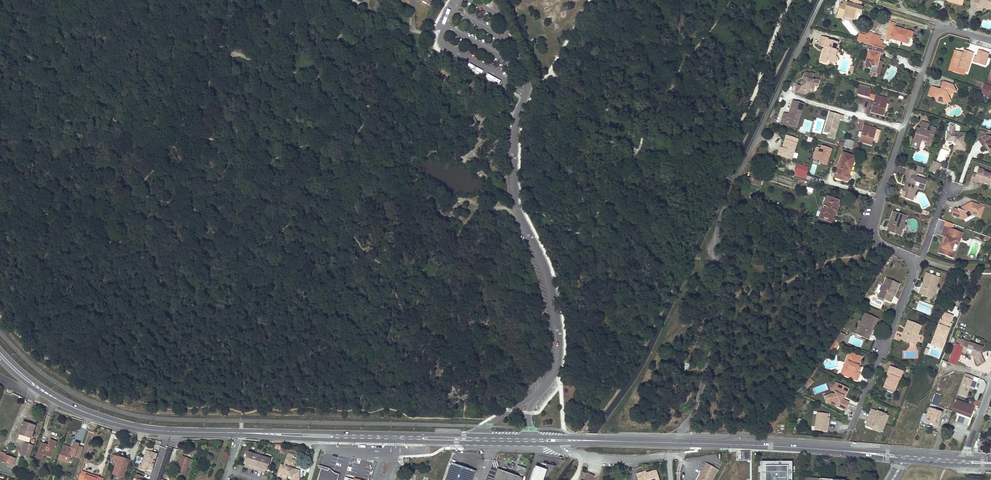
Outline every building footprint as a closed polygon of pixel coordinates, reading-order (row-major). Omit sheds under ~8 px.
[(861,1),(858,0),(850,0),(849,3),(844,1),(843,4),(843,7),(841,6),(838,16),(844,18),(844,15),(845,12),(856,15),(856,13),(861,14),(863,6),(860,6),(861,1)] [(972,8),(974,13),(982,9),(982,7),(985,7),(988,6),(990,9),(990,0),(974,0),(972,8)] [(894,24),(890,23),(885,39),(889,40),(890,38),(907,43),(908,37),(911,38),(913,32),(893,26),(894,24)] [(857,41),(859,41),(861,42),(868,44),(871,37),(872,33),(866,31),(865,35),(865,36),(859,34),(857,41)] [(872,33),(871,37),(868,44),(873,45),(878,47),(879,44),(880,39),(873,37),(874,33),(872,33)] [(828,39),(820,36),(818,46),(824,48),(826,48),(824,53),(822,53),(820,62),(826,64),(827,61),(832,62),(834,56),(836,56),(837,50),(836,50),(838,43),(828,40),(828,39)] [(865,65),(865,66),(865,67),(866,67),(870,68),(869,71),(875,73),(879,58),(880,53),(882,53),(884,48),(878,47),(873,45),(871,51),(868,50),(865,65)] [(988,52),(978,48),(976,55),(985,58),(988,52)] [(963,70),(965,65),(967,60),(970,61),(973,52),(969,51),(968,54),(963,52),(958,50),(955,59),(952,66),(963,70)] [(972,60),(984,64),(985,58),(976,55),(974,55),(972,60)] [(815,80),(814,80),(815,74),(812,73),(810,74),(807,73),(805,74),(804,77),(806,78),(803,87),(802,87),(798,85),(796,92),(805,95),(809,93),(807,90),(807,88),(812,89),(813,87),(815,86),(818,86),(820,80),(817,79),(815,80)] [(938,91),(930,89),(927,96),(934,98),(936,102),(941,104),(945,102),(947,96),(955,92),(952,85),(943,82),(940,91),(938,91)] [(990,86),(983,84),(982,89),(980,93),(988,96),(990,90),(989,89),(990,86)] [(872,107),(872,109),(871,112),(882,115),(883,110),(886,103),(887,98),(876,95),(869,93),(870,89),(858,86),(856,94),(868,97),(868,98),(874,99),(873,104),(871,103),(870,106),(872,107)] [(945,102),(941,104),(944,105),(950,102),(947,96),(945,102)] [(804,104),(793,101),(790,115),(784,113),(782,123),(787,125),(788,122),(798,124),(804,104)] [(837,127),(839,119),(841,119),(843,115),(829,111),(823,132),(828,133),(833,135),(835,127),(837,127)] [(928,123),(921,121),(918,129),(919,129),(918,133),(916,132),(915,136),(914,136),(911,143),(918,146),(920,140),(924,141),(930,143),(935,128),(930,127),(929,131),(926,130),(928,123)] [(949,122),(949,123),(949,126),(948,126),(947,130),(946,130),(946,141),(955,141),(954,147),(964,148),(965,132),(953,131),(954,124),(949,122)] [(859,141),(871,144),(872,141),(876,142),(880,130),(875,129),(875,128),(864,125),(862,132),(859,132),(857,136),(860,137),(859,141)] [(833,138),(834,135),(837,127),(835,127),(833,135),(828,133),(827,137),(833,138)] [(791,159),(797,139),(787,135),(783,148),(780,155),(791,159)] [(986,135),(979,140),(982,146),(984,145),(986,143),(990,150),(989,152),(990,155),(990,140),(989,141),(986,135)] [(845,142),(844,146),(852,149),(854,141),(846,139),(845,142)] [(831,149),(820,146),(819,150),(816,149),(812,161),(826,165),(831,149)] [(848,180),(848,179),(849,179),(849,178),(849,177),(849,176),(849,175),(848,175),(848,174),(847,174),(848,170),(850,170),(855,157),(843,153),(835,177),(845,181),(846,181),(847,180),(848,180)] [(930,163),(927,170),(936,173),(939,166),(930,163)] [(974,181),(980,183),(981,181),(990,184),(990,173),(984,171),(985,169),(979,167),(977,173),(974,181)] [(807,171),(796,168),(793,174),(805,177),(807,171)] [(916,172),(906,168),(903,177),(907,178),(905,184),(906,185),(906,187),(904,188),(902,189),(903,191),(901,196),(909,199),(910,195),(912,196),(915,189),(917,188),(922,190),(925,180),(914,176),(916,172)] [(758,179),(761,180),(762,178),(758,177),(753,176),(752,175),(750,183),(756,185),(758,179)] [(822,208),(821,213),(819,218),(831,222),(839,200),(827,196),(823,206),(821,206),(821,208),(822,208)] [(960,206),(957,205),(958,207),(957,207),(954,206),(951,213),(962,217),(963,216),(972,212),(981,215),(984,205),(971,200),(970,204),(968,204),(964,204),(960,206)] [(907,214),(893,209),(891,217),(893,218),(891,223),(890,223),(887,230),(895,232),(896,230),(901,232),(903,227),(905,222),(907,214)] [(961,237),(963,231),(945,225),(941,234),(944,235),(943,240),(945,241),(943,245),(941,245),(939,250),(954,256),(957,250),(953,249),(957,239),(954,238),(955,235),(961,237)] [(914,244),(912,251),(919,253),(920,246),(914,244)] [(939,276),(926,271),(923,278),(925,279),(922,286),(921,286),(918,293),(925,295),(926,293),(932,295),(933,291),(936,284),(939,276)] [(900,281),(886,276),(885,279),(883,284),(881,288),(879,293),(885,295),(884,297),(891,301),(894,294),(892,294),(895,288),(897,289),(900,281)] [(878,317),(865,311),(860,320),(858,326),(856,330),(862,333),(861,335),(868,337),(873,324),(875,324),(878,317)] [(944,338),(950,322),(949,322),(952,314),(944,311),(941,319),(940,318),(931,343),(938,346),(941,338),(944,338)] [(918,332),(922,323),(908,318),(905,325),(906,326),(902,337),(914,343),(916,339),(918,332)] [(847,332),(842,330),(836,339),(841,341),(847,332)] [(837,346),(841,341),(836,339),(830,347),(837,346)] [(958,344),(955,343),(948,362),(956,366),(961,351),(970,354),(971,352),(974,354),(974,356),(977,363),(984,360),(980,352),(982,347),(960,339),(958,344)] [(861,354),(849,349),(847,354),(846,358),(848,359),(843,369),(850,372),(849,375),(856,378),(859,370),(855,369),(856,368),(857,363),(861,354)] [(846,358),(840,371),(849,375),(850,372),(843,369),(848,359),(846,358)] [(902,370),(890,365),(887,372),(888,373),(889,373),(888,377),(886,377),(885,381),(889,383),(887,388),(893,390),(898,377),(899,377),(902,370)] [(973,376),(966,374),(959,394),(966,397),(969,387),(972,380),(973,376)] [(813,380),(810,377),(803,384),(807,387),(813,380)] [(979,383),(972,380),(969,387),(976,389),(979,383)] [(848,386),(839,382),(834,392),(832,391),(825,394),(827,400),(834,397),(837,399),(835,403),(844,407),(848,400),(842,397),(841,396),(842,393),(844,394),(848,386)] [(930,403),(936,405),(938,401),(939,396),(933,394),(932,399),(930,403)] [(974,406),(965,403),(957,400),(952,411),(970,417),(974,406)] [(923,413),(921,418),(925,420),(937,424),(941,412),(934,410),(936,405),(930,403),(926,414),(923,413)] [(885,412),(873,407),(871,412),(870,411),(866,418),(868,419),(866,424),(878,429),(885,412)] [(827,416),(828,412),(816,411),(814,428),(825,430),(827,416)] [(881,430),(888,413),(885,412),(878,429),(881,430)] [(31,437),(35,427),(27,425),(28,423),(23,422),(19,433),(20,434),(19,438),(29,442),(31,437)] [(57,441),(53,440),(50,439),(48,444),(42,442),(38,453),(45,455),(52,457),(57,441)] [(29,457),(31,451),(33,446),(26,443),(21,455),(29,457)] [(80,444),(75,443),(74,447),(72,447),(71,451),(69,450),(68,452),(71,453),(71,455),(73,456),(81,458),(84,448),(80,446),(80,444)] [(71,461),(72,459),(73,456),(71,455),(71,453),(68,452),(69,450),(70,447),(63,445),(58,459),(68,462),(69,461),(71,461)] [(153,448),(146,446),(145,450),(147,450),(145,458),(155,461),(157,453),(152,452),(153,448)] [(741,451),(741,460),(749,460),(749,451),(741,451)] [(255,454),(249,452),(246,454),(243,463),(246,464),(247,464),(246,467),(250,468),(255,454)] [(190,457),(183,454),(180,464),(187,466),(190,457)] [(259,468),(263,457),(255,454),(250,468),(255,469),(255,467),(259,468)] [(13,465),(14,462),(15,459),(7,455),(5,461),(13,465)] [(129,460),(114,455),(112,462),(116,463),(113,472),(124,475),(129,460)] [(268,458),(263,456),(263,457),(259,468),(258,471),(262,472),(263,469),(265,470),(267,470),(267,469),(270,461),(268,458)] [(155,461),(145,458),(142,464),(140,464),(139,468),(146,470),(147,466),(152,468),(155,461)] [(761,462),(761,479),(792,479),(792,462),(761,462)] [(445,479),(472,479),(475,471),(451,463),(445,479)] [(281,464),(278,472),(287,475),(291,476),(291,479),(298,479),(299,470),(292,468),(283,465),(281,464)] [(705,464),(696,479),(712,479),(717,470),(705,464)] [(516,472),(523,474),(526,469),(518,466),(516,472)] [(539,470),(539,469),(534,467),(530,479),(533,479),(542,479),(545,472),(539,470)] [(321,468),(317,479),(337,479),(339,474),(334,472),(329,468),(327,470),(321,468)] [(522,478),(498,469),(494,479),(521,479),(522,478)] [(636,474),(638,479),(659,479),(656,470),(646,473),(643,474),(643,472),(636,474)] [(97,476),(81,471),(79,479),(81,479),(96,479),(97,476)] [(594,475),(588,472),(584,479),(582,478),(582,479),(592,479),(594,475)]
